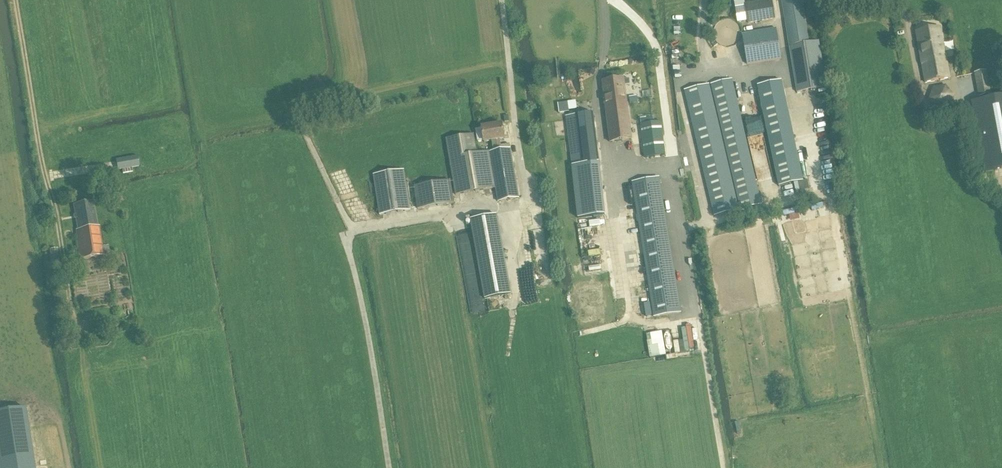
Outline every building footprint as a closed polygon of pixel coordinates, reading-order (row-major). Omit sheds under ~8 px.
[(749,24),(774,19),(771,0),(745,5),(749,24)] [(797,92),(826,88),(818,41),(809,43),(802,3),(811,2),(810,0),(782,0),(797,92)] [(747,65),(781,59),(776,28),(742,34),(747,65)] [(925,83),(950,78),(940,28),(916,33),(925,83)] [(988,81),(987,74),(986,71),(974,73),(976,84),(988,81)] [(610,143),(632,140),(625,86),(630,85),(629,79),(624,80),(624,79),(602,81),(610,143)] [(740,209),(761,204),(732,79),(711,84),(740,209)] [(778,187),(802,181),(782,81),(757,86),(778,187)] [(714,216),(739,210),(709,84),(684,90),(714,216)] [(949,107),(953,95),(946,86),(933,88),(929,100),(937,109),(949,107)] [(1001,168),(1001,97),(972,102),(985,171),(1001,168)] [(602,197),(598,162),(593,114),(566,117),(572,166),(576,200),(578,218),(605,215),(602,197)] [(661,122),(641,124),(645,158),(665,155),(661,122)] [(464,137),(446,140),(455,195),(496,188),(498,202),(519,199),(510,144),(501,146),(500,141),(505,140),(502,124),(491,126),(482,127),(482,129),(475,130),(477,142),(484,141),(484,142),(492,141),(494,152),(477,155),(474,135),(464,137)] [(118,171),(139,167),(137,156),(116,160),(118,171)] [(379,215),(410,210),(404,170),(373,175),(379,215)] [(680,314),(674,279),(659,179),(632,183),(653,318),(680,314)] [(414,187),(417,209),(453,203),(450,181),(414,187)] [(100,226),(97,226),(94,202),(75,205),(78,229),(76,229),(80,259),(104,256),(100,226)] [(485,299),(511,294),(496,215),(470,220),(485,299)] [(51,265),(60,263),(58,249),(49,250),(51,265)] [(0,412),(0,467),(34,467),(25,408),(0,412)]
